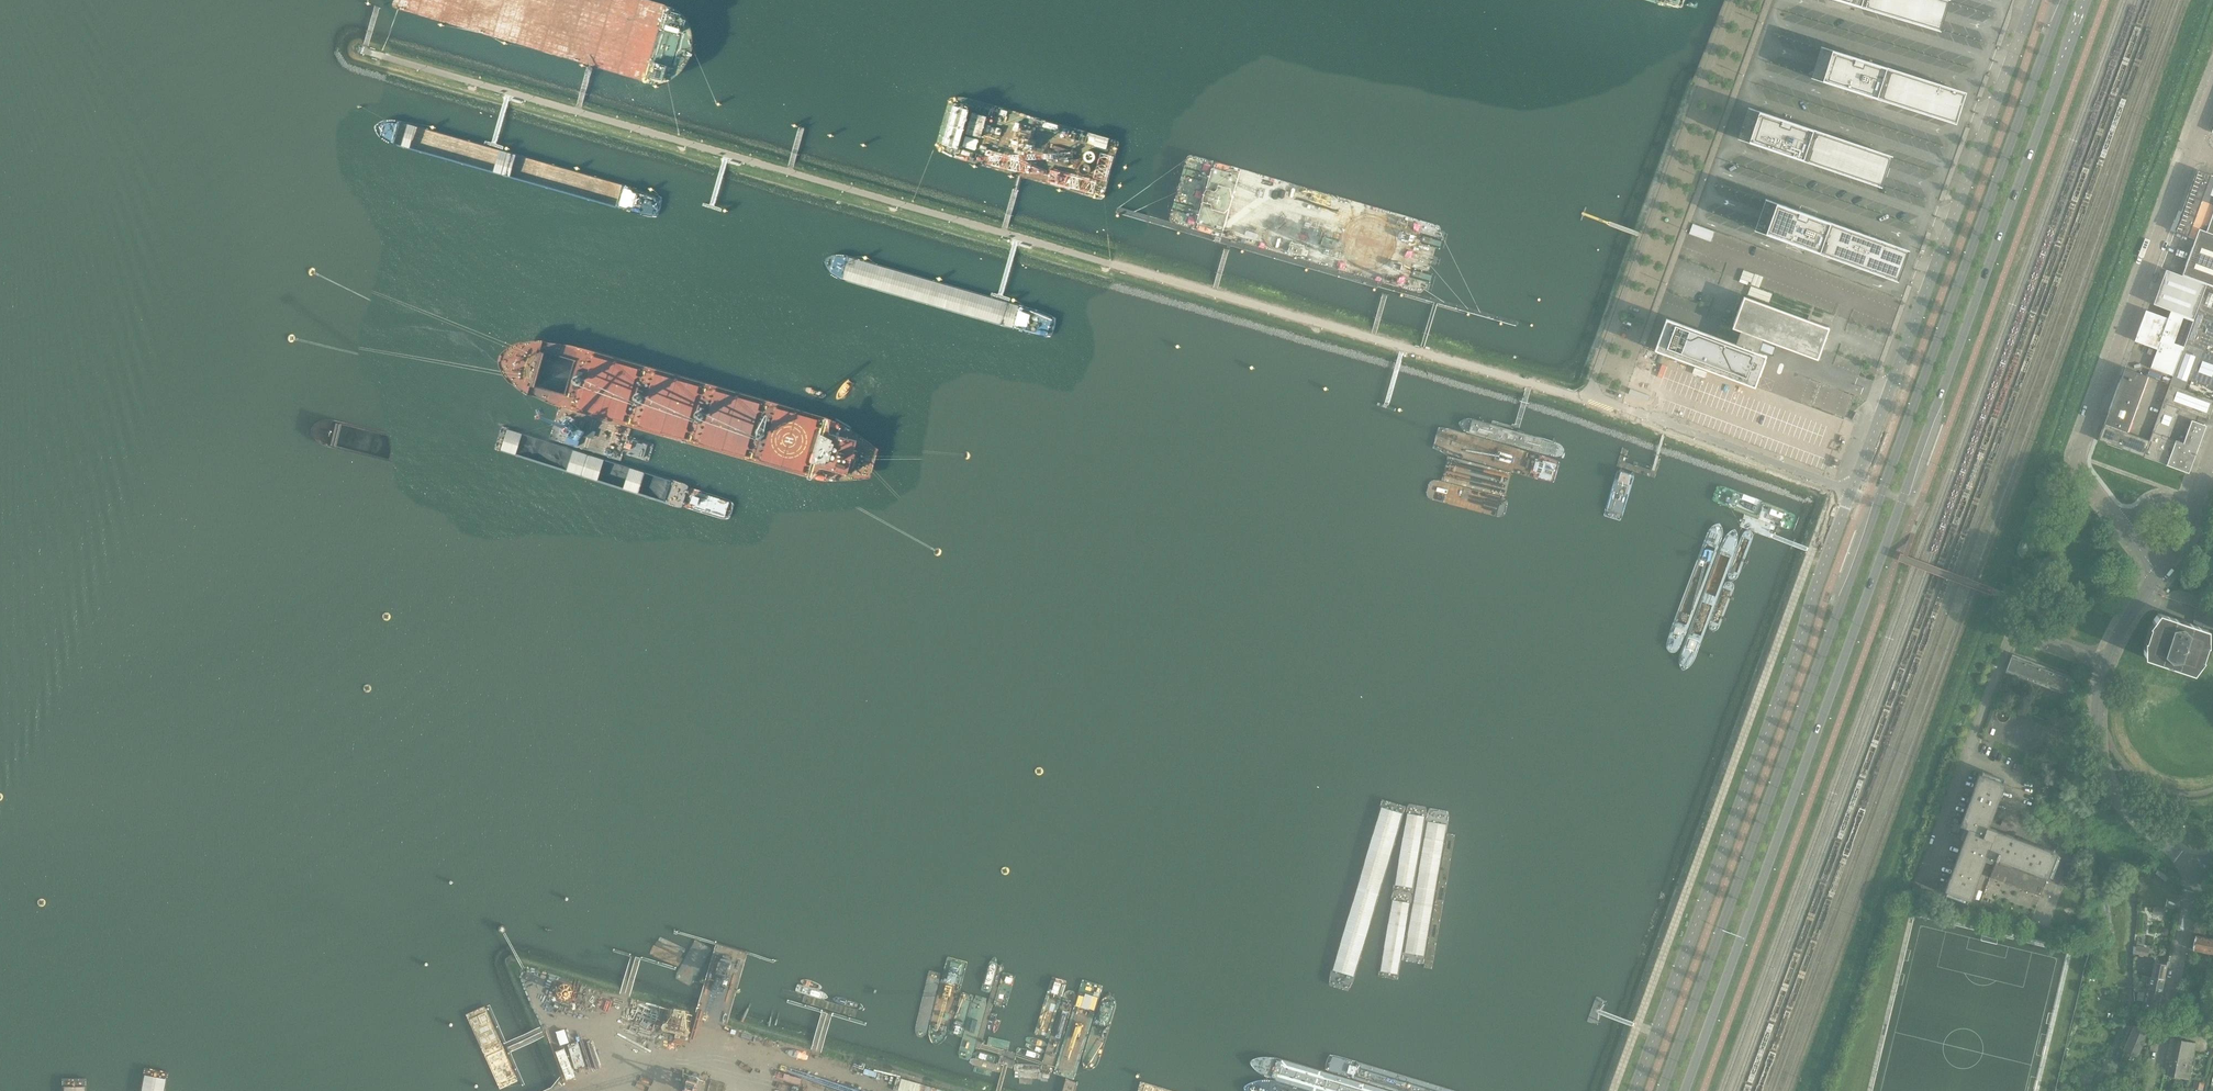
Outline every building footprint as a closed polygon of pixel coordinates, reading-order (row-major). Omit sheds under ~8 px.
[(1949,0),(1832,0),(1940,32),(1944,17),(1949,0)] [(1961,108),(1966,93),(1821,47),(1816,62),(1811,79),(1956,125),(1961,108)] [(1893,156),(1749,108),(1744,120),(1738,140),(1882,188),(1887,172),(1893,156)] [(2197,170),(2188,195),(2202,200),(2196,217),(2188,237),(2195,240),(2182,275),(2207,284),(2207,285),(2212,287),(2212,176),(2197,170)] [(1909,250),(1766,199),(1760,215),(1755,230),(1898,281),(1903,265),(1909,250)] [(2196,217),(2182,212),(2175,231),(2174,232),(2188,237),(2196,217)] [(1712,240),(1716,230),(1694,223),(1690,233),(1712,240)] [(2193,319),(2206,285),(2166,270),(2153,304),(2193,319)] [(2207,285),(2197,310),(2205,313),(2212,316),(2212,287),(2207,285)] [(1750,293),(1770,301),(1772,294),(1752,286),(1750,293)] [(1763,343),(1763,341),(1764,340),(1818,360),(1829,329),(1744,297),(1741,307),(1733,329),(1741,331),(1736,345),(1667,319),(1655,350),(1755,387),(1767,356),(1759,353),(1760,350),(1761,350),(1762,350),(1763,350),(1764,350),(1764,349),(1765,348),(1765,347),(1765,346),(1765,345),(1764,344),(1763,343)] [(2185,343),(2193,320),(2171,311),(2168,318),(2146,310),(2134,341),(2157,349),(2158,350),(2161,342),(2182,350),(2185,343)] [(2205,313),(2192,346),(2206,351),(2208,344),(2212,346),(2212,316),(2205,313)] [(2173,377),(2182,350),(2161,342),(2158,350),(2157,349),(2150,368),(2173,377)] [(2206,351),(2192,346),(2185,343),(2182,350),(2173,377),(2170,385),(2187,391),(2191,381),(2212,389),(2212,354),(2206,351)] [(2147,376),(2125,368),(2104,423),(2127,431),(2147,376)] [(2187,391),(2170,385),(2163,403),(2180,409),(2209,419),(2212,407),(2212,400),(2187,391)] [(1628,391),(1627,397),(1647,404),(1649,399),(1628,391)] [(2163,403),(2152,432),(2169,438),(2180,409),(2163,403)] [(1861,415),(1856,412),(1852,420),(1857,422),(1861,415)] [(2195,455),(2206,426),(2192,421),(2183,443),(2169,438),(2152,432),(2150,440),(2127,431),(2121,449),(2167,466),(2168,464),(2186,471),(2189,464),(2192,465),(2195,455)] [(2104,423),(2098,440),(2121,449),(2127,431),(2104,423)] [(2144,647),(2144,658),(2158,662),(2164,664),(2171,666),(2173,667),(2193,673),(2203,660),(2198,659),(2203,645),(2207,646),(2208,629),(2202,627),(2203,625),(2212,629),(2212,613),(2209,612),(2206,611),(2200,609),(2195,623),(2196,624),(2196,625),(2188,623),(2187,626),(2177,623),(2178,620),(2178,619),(2159,613),(2152,622),(2155,623),(2147,648),(2144,647)] [(2075,680),(2011,657),(2006,670),(2070,694),(2075,680)] [(2007,685),(2002,683),(1999,691),(2004,693),(2007,685)] [(1960,825),(1962,826),(1967,828),(1945,891),(1970,900),(1985,861),(1994,865),(1989,878),(2041,897),(2056,854),(1995,832),(1996,830),(1989,827),(2005,783),(1979,774),(1960,825)] [(1936,894),(1914,886),(1910,896),(1932,904),(1936,894)] [(2206,931),(2207,923),(2196,922),(2196,930),(2206,931)] [(2212,954),(2212,939),(2196,935),(2193,950),(2212,954)] [(2150,948),(2137,945),(2135,954),(2148,957),(2150,948)] [(2155,962),(2152,977),(2164,980),(2167,965),(2155,962)] [(2164,980),(2152,977),(2146,1007),(2158,1009),(2164,980)] [(2137,1056),(2147,1031),(2135,1026),(2125,1051),(2137,1056)] [(2175,1038),(2167,1075),(2189,1080),(2197,1043),(2175,1038)] [(906,1090),(922,1090),(924,1085),(903,1078),(900,1089),(906,1090)] [(2111,1090),(2118,1090),(2120,1083),(2113,1081),(2111,1090)] [(2196,1081),(2194,1088),(2203,1090),(2204,1083),(2196,1081)]
